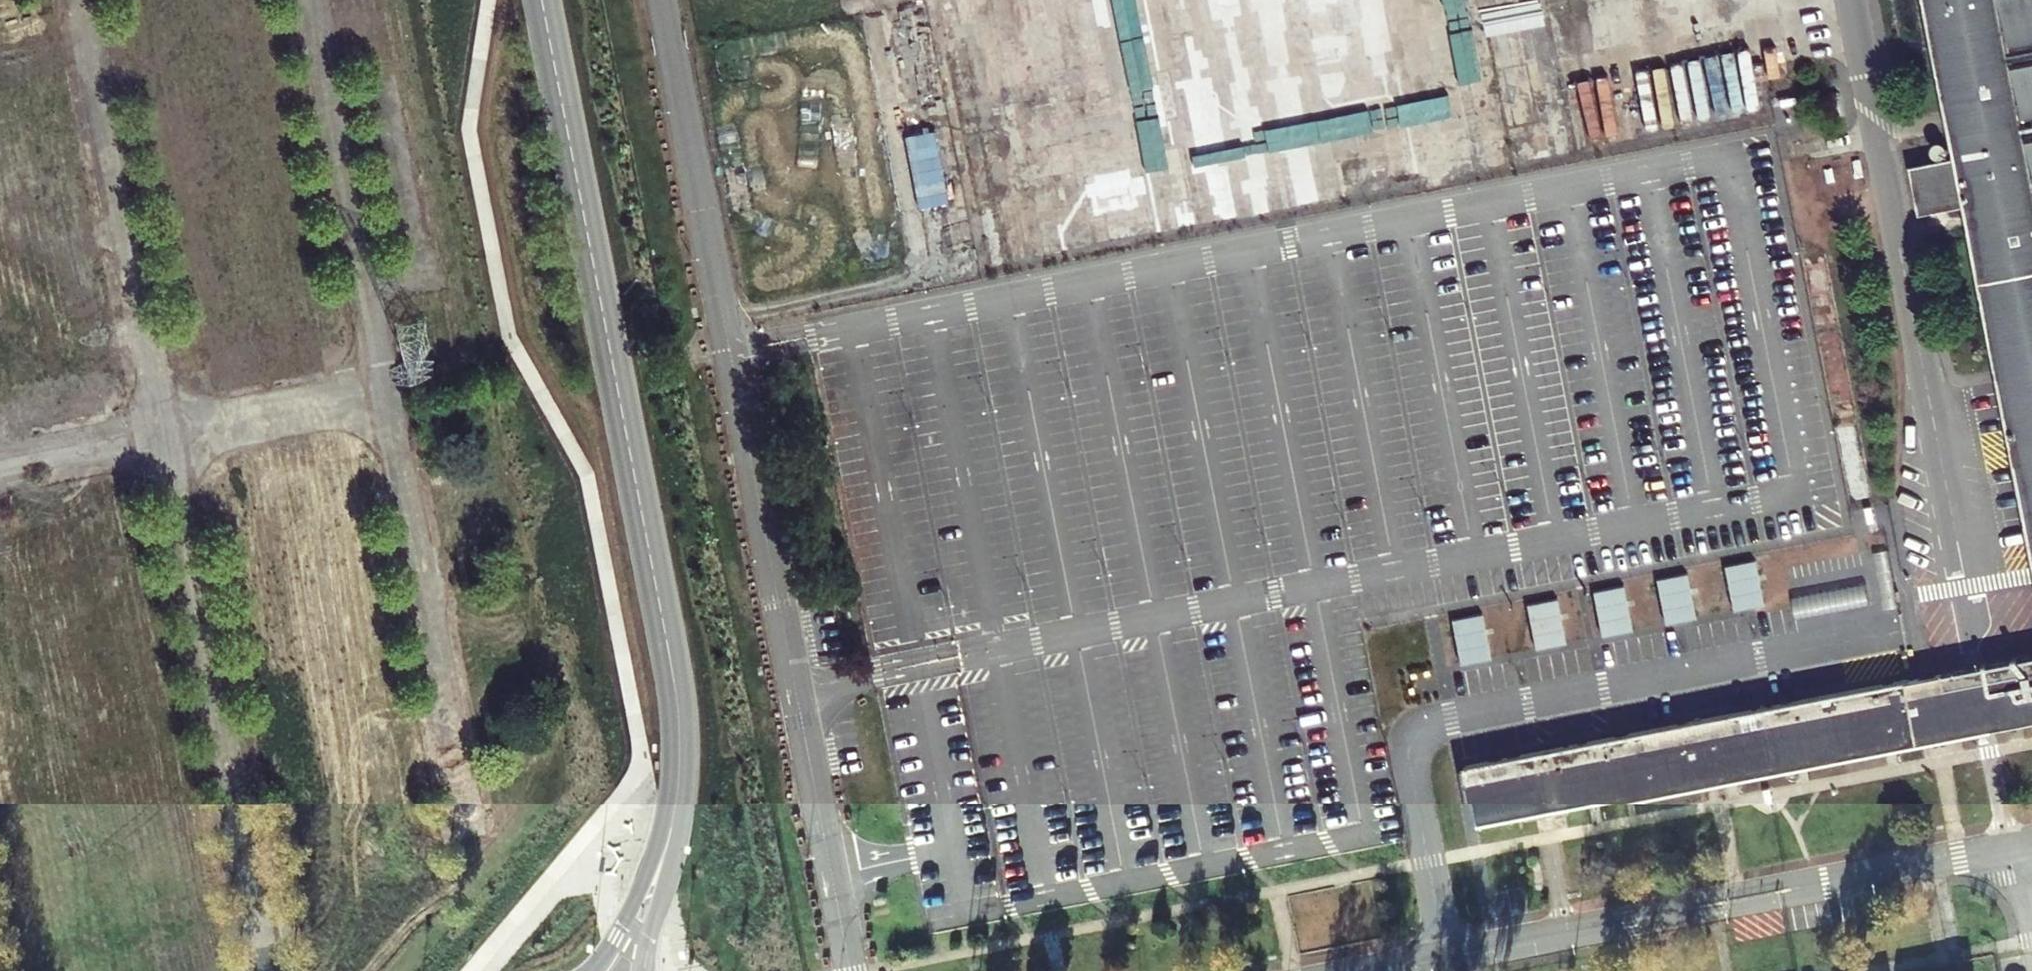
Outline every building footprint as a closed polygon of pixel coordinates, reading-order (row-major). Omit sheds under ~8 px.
[(2031,530),(2031,0),(1929,0),(2031,530)] [(1480,828),(2031,720),(2031,655),(1466,763),(1480,828)]
